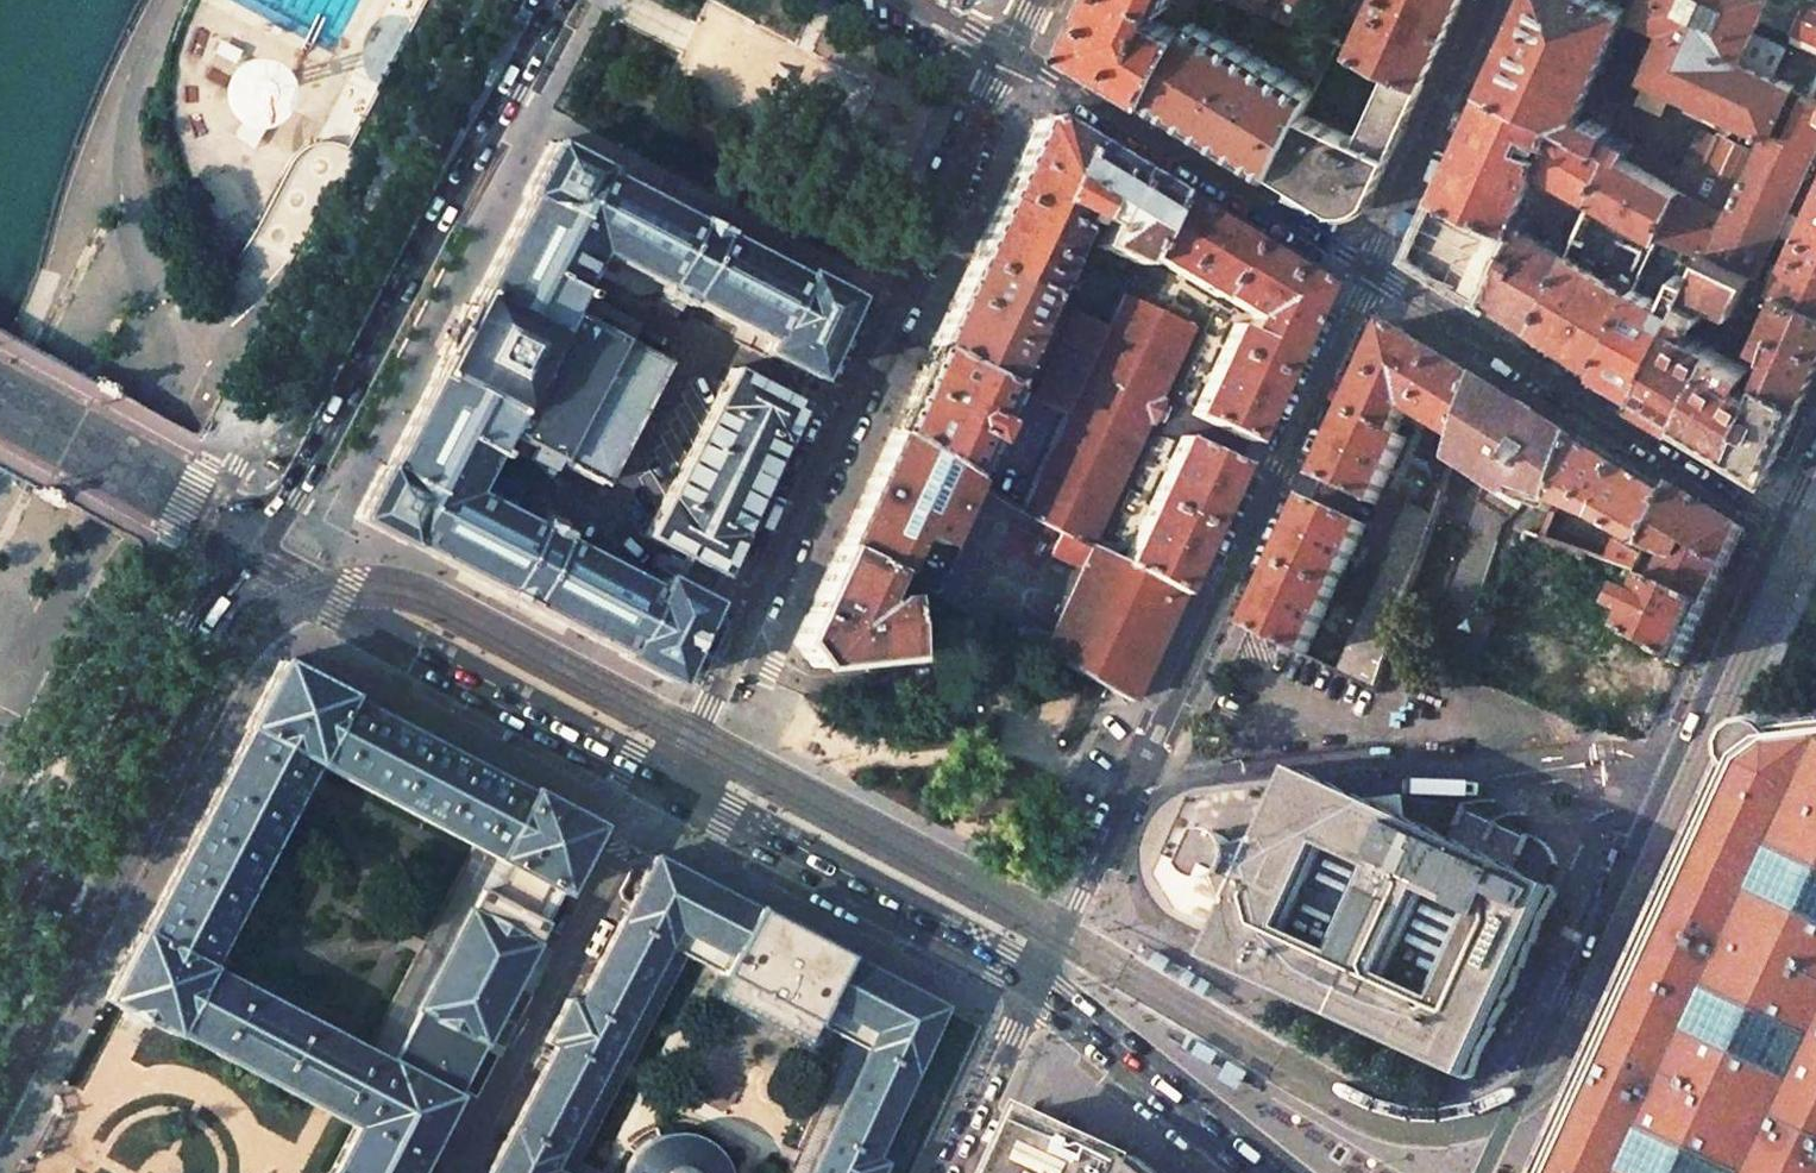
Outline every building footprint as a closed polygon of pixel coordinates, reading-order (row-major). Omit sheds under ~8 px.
[(1070,45),(1152,96),(1199,0),(1091,0),(1070,45)] [(1152,96),(1277,172),(1305,112),(1317,89),(1221,30),(1240,0),(1199,0),(1152,96)] [(1296,22),(1306,0),(1249,0),(1296,22)] [(1393,67),(1425,83),(1463,0),(1378,0),(1355,49),(1393,67)] [(1488,85),(1602,146),(1611,128),(1590,118),(1588,120),(1579,116),(1628,11),(1606,0),(1527,0),(1488,85)] [(1637,15),(1667,30),(1646,76),(1765,131),(1765,129),(1785,139),(1805,96),(1793,90),(1795,85),(1774,75),(1787,48),(1756,32),(1763,17),(1769,0),(1644,0),(1637,15)] [(1763,17),(1795,32),(1809,0),(1769,0),(1763,17)] [(1815,0),(1809,0),(1795,32),(1815,41),(1815,1),(1815,0)] [(1360,138),(1305,112),(1277,172),(1340,210),(1371,200),(1425,83),(1393,67),(1360,138)] [(1539,168),(1592,198),(1613,152),(1602,146),(1488,85),(1412,254),(1532,329),(1566,256),(1531,234),(1533,230),(1528,227),(1525,231),(1513,224),(1539,168)] [(1795,248),(1778,239),(1780,234),(1791,212),(1815,157),(1815,100),(1810,98),(1805,96),(1785,139),(1765,129),(1765,131),(1755,151),(1726,214),(1709,251),(1755,273),(1776,282),(1779,284),(1795,248)] [(1035,120),(970,262),(1046,297),(1078,229),(1072,225),(1074,221),(1082,225),(1086,216),(1105,225),(1095,246),(1135,264),(1141,252),(1170,190),(1050,116),(1035,120)] [(1690,194),(1718,134),(1702,126),(1683,169),(1634,141),(1624,158),(1682,190),(1690,194)] [(1690,194),(1726,214),(1755,151),(1718,134),(1690,194)] [(603,168),(551,141),(548,146),(547,146),(522,195),(526,197),(479,287),(477,287),(468,305),(464,303),(451,329),(438,354),(442,356),(431,375),(433,376),(386,466),(383,464),(380,469),(379,469),(356,511),(357,513),(355,518),(406,545),(407,543),(500,591),(499,592),(527,607),(528,606),(620,654),(619,656),(671,683),(739,535),(738,534),(754,500),(755,501),(765,479),(764,478),(780,444),(781,445),(801,403),(731,367),(710,407),(711,408),(665,496),(664,496),(643,536),(644,537),(633,558),(662,573),(655,587),(562,538),(565,532),(539,519),(536,524),(473,491),(491,455),(497,458),(499,452),(495,449),(502,434),(567,310),(574,295),(579,298),(582,292),(578,289),(596,253),(659,286),(656,292),(683,306),(686,300),(765,342),(761,351),(813,378),(851,298),(802,272),(801,275),(722,233),(723,231),(695,216),(694,218),(602,170),(603,168)] [(1624,158),(1613,152),(1592,198),(1619,214),(1633,222),(1660,237),(1682,190),(1624,158)] [(1248,238),(1170,190),(1141,252),(1216,297),(1217,294),(1248,238)] [(1690,194),(1682,190),(1660,237),(1658,240),(1704,261),(1709,251),(1726,214),(1690,194)] [(1619,214),(1592,198),(1569,247),(1576,251),(1580,244),(1601,254),(1619,214)] [(1779,284),(1786,288),(1815,302),(1815,203),(1795,248),(1779,284)] [(1791,212),(1780,234),(1791,239),(1801,217),(1791,212)] [(1660,237),(1633,222),(1616,260),(1642,275),(1644,272),(1658,240),(1660,237)] [(1323,284),(1248,238),(1217,294),(1253,316),(1247,330),(1234,323),(1222,349),(1281,377),(1323,284)] [(1704,261),(1695,281),(1640,396),(1687,424),(1722,349),(1755,273),(1709,251),(1704,261)] [(1610,283),(1566,256),(1532,329),(1598,370),(1632,296),(1616,286),(1618,282),(1613,278),(1610,283)] [(970,262),(931,345),(1011,386),(1015,388),(1019,381),(1010,376),(1046,297),(970,262)] [(1660,279),(1644,272),(1642,275),(1635,289),(1651,297),(1660,279)] [(1662,304),(1651,297),(1635,289),(1632,296),(1598,370),(1640,396),(1695,281),(1677,273),(1662,304)] [(1776,282),(1755,273),(1722,349),(1741,360),(1766,303),(1776,282)] [(1779,284),(1776,282),(1766,303),(1777,308),(1786,288),(1779,284)] [(1786,288),(1777,308),(1759,347),(1775,356),(1771,365),(1766,375),(1806,397),(1815,375),(1815,302),(1786,288)] [(1040,521),(1090,545),(1193,327),(1120,292),(1104,325),(1064,414),(1019,510),(1040,521)] [(664,362),(567,310),(502,434),(601,485),(664,362)] [(1104,325),(1076,311),(1037,399),(1064,414),(1104,325)] [(1390,323),(1348,413),(1407,438),(1409,433),(1400,428),(1408,411),(1460,443),(1481,379),(1390,323)] [(931,345),(891,431),(969,478),(977,460),(995,419),(999,421),(1002,415),(998,413),(1011,386),(931,345)] [(1250,442),(1281,377),(1222,349),(1192,413),(1250,442)] [(1772,475),(1806,397),(1766,375),(1752,366),(1741,360),(1722,349),(1687,424),(1772,475)] [(1752,366),(1766,375),(1771,365),(1757,357),(1752,366)] [(1579,438),(1481,379),(1460,443),(1454,462),(1526,505),(1553,516),(1579,438)] [(1348,413),(1317,478),(1376,505),(1407,438),(1348,413)] [(891,431),(838,546),(884,570),(908,582),(908,585),(933,597),(934,598),(984,488),(969,478),(891,431)] [(1240,463),(1182,435),(1123,563),(1179,593),(1240,463)] [(1673,495),(1579,438),(1553,516),(1546,538),(1638,572),(1673,495)] [(1677,487),(1673,495),(1638,572),(1637,575),(1709,607),(1746,529),(1677,487)] [(1367,526),(1309,498),(1247,629),(1306,656),(1367,526)] [(1436,517),(1409,504),(1388,548),(1394,551),(1337,673),(1377,693),(1398,631),(1436,517)] [(1179,593),(1123,563),(1090,545),(1040,521),(1024,552),(1075,579),(1040,654),(1076,673),(1104,687),(1130,701),(1179,593)] [(873,593),(884,570),(838,546),(793,642),(811,667),(907,657),(900,598),(886,599),(877,607),(874,601),(877,597),(873,593)] [(1709,607),(1637,575),(1621,608),(1631,613),(1624,629),(1682,665),(1709,607)] [(595,826),(596,825),(528,789),(526,793),(346,698),(348,695),(280,659),(245,727),(248,729),(142,933),(138,932),(121,965),(103,999),(105,1000),(116,1006),(125,1011),(146,1022),(158,1028),(171,1035),(173,1031),(311,1104),(330,1114),(353,1126),(328,1172),(438,1172),(420,1163),(433,1138),(453,1148),(532,996),(512,985),(533,944),(532,943),(544,919),(558,893),(560,893),(595,826)] [(1810,728),(1806,728),(1797,729),(1772,732),(1771,734),(1762,731),(1756,732),(1752,733),(1743,738),(1738,746),(1736,750),(1737,761),(1735,761),(1545,1172),(1815,1172),(1815,731),(1810,728)] [(1500,823),(1463,806),(1447,842),(1353,799),(1305,777),(1279,780),(1259,781),(1212,787),(1179,800),(1155,820),(1146,849),(1148,881),(1148,884),(1164,912),(1182,926),(1226,946),(1221,961),(1473,1077),(1558,893),(1515,873),(1532,838),(1500,823)] [(883,1163),(872,1157),(943,1007),(842,954),(757,910),(654,856),(653,857),(629,903),(621,899),(619,892),(606,915),(619,922),(577,1003),(568,998),(544,1041),(554,1046),(488,1172),(599,1172),(594,1170),(577,1161),(622,1075),(628,1063),(684,956),(702,966),(716,973),(723,976),(714,994),(798,1038),(807,1020),(828,1031),(846,1041),(796,1150),(790,1163),(785,1172),(878,1172),(883,1163)] [(997,1172),(1152,1172),(1135,1160),(1078,1133),(1031,1111),(1028,1110),(1026,1110),(1025,1111),(997,1172)] [(725,1168),(719,1158),(714,1151),(706,1144),(699,1140),(693,1137),(683,1135),(677,1134),(669,1134),(660,1136),(652,1139),(644,1144),(638,1149),(634,1154),(629,1160),(623,1171),(622,1172),(726,1172),(725,1168)]
